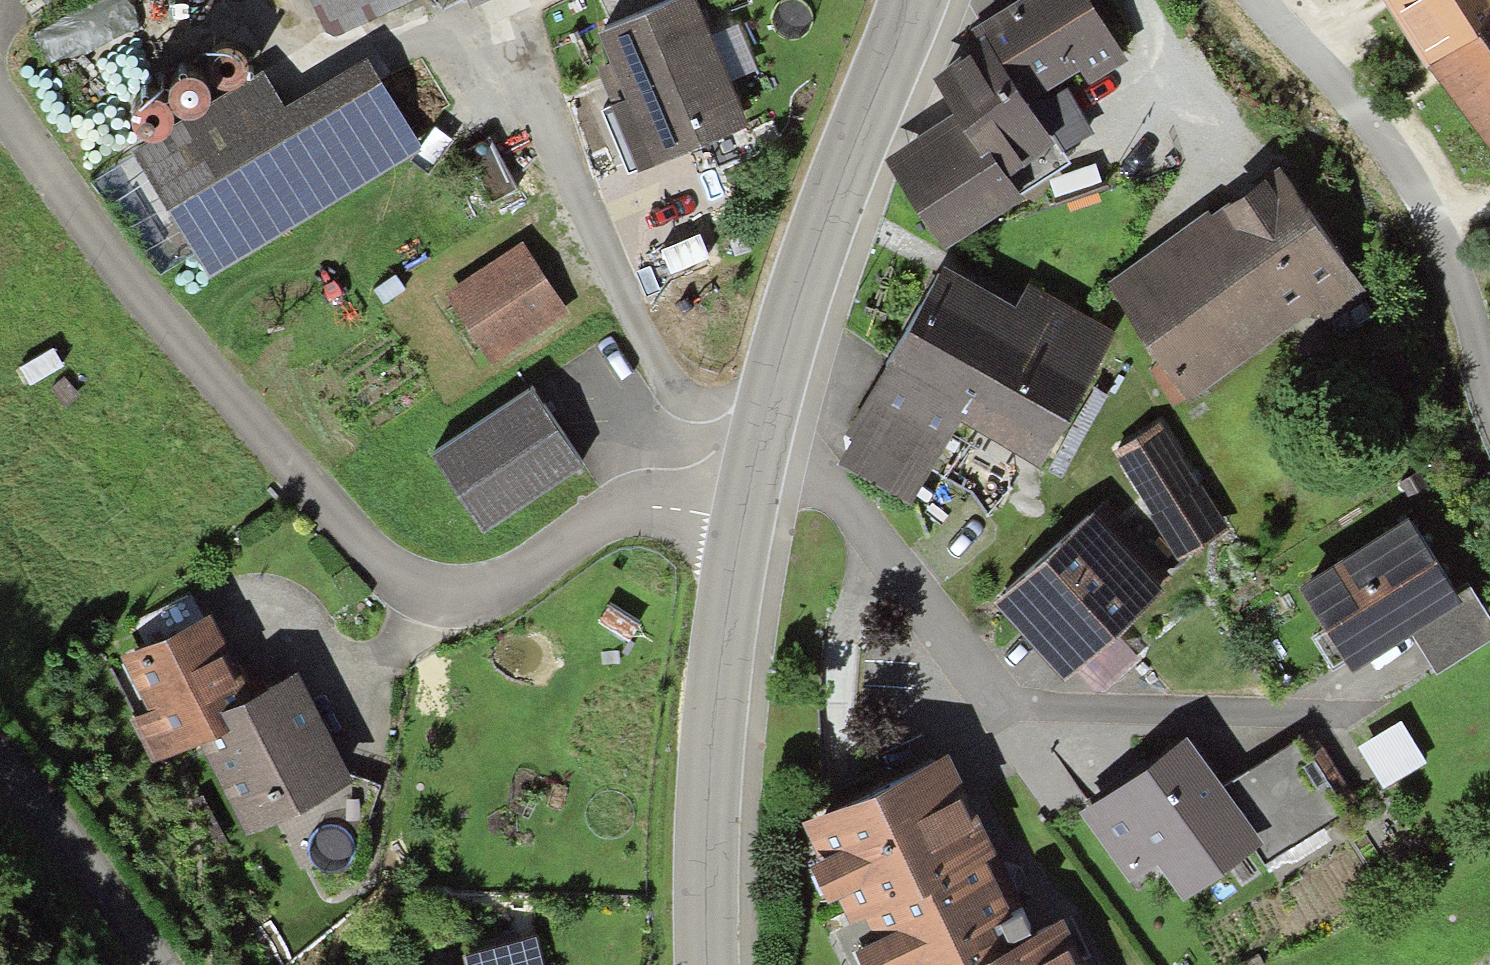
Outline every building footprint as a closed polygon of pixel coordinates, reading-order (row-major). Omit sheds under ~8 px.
[(402,0),(310,0),(326,35),(402,0)] [(594,34),(650,162),(745,121),(692,0),(673,0),(594,34)] [(1016,122),(1111,62),(1072,0),(1030,0),(965,41),(976,59),(1016,122)] [(1427,69),(1489,26),(1489,0),(1383,0),(1427,69)] [(1427,69),(1489,150),(1489,26),(1427,69)] [(146,138),(220,258),(423,134),(374,55),(292,105),(268,65),(146,138)] [(954,125),(888,167),(940,249),(1010,205),(995,181),(1037,155),(1016,122),(976,59),(930,87),(954,125)] [(1275,183),(1112,291),(1180,392),(1342,284),(1275,183)] [(521,250),(448,295),(488,358),(561,313),(521,250)] [(1016,321),(934,282),(851,455),(916,486),(950,415),(1042,459),(1098,343),(1022,307),(1016,321)] [(531,392),(444,448),(493,523),(580,466),(531,392)] [(1162,429),(1116,456),(1150,513),(1195,486),(1162,429)] [(1084,522),(991,607),(1060,682),(1153,597),(1084,522)] [(1402,533),(1298,599),(1346,673),(1408,634),(1450,607),(1402,533)] [(125,629),(141,658),(204,621),(187,593),(125,629)] [(1450,607),(1408,634),(1430,669),(1484,635),(1461,600),(1450,607)] [(198,739),(254,706),(204,621),(141,658),(116,673),(166,758),(198,739)] [(1111,693),(1148,659),(1124,632),(1086,665),(1111,693)] [(348,774),(295,683),(254,706),(198,739),(252,830),(348,774)] [(1392,728),(1353,752),(1376,788),(1414,764),(1392,728)] [(1300,738),(1209,792),(1244,851),(1254,868),(1345,814),(1300,738)] [(1182,755),(1111,803),(1175,898),(1244,851),(1209,792),(1182,755)] [(810,831),(872,964),(1067,964),(1054,937),(1017,953),(935,774),(810,831)] [(529,955),(479,964),(531,964),(529,955)]
